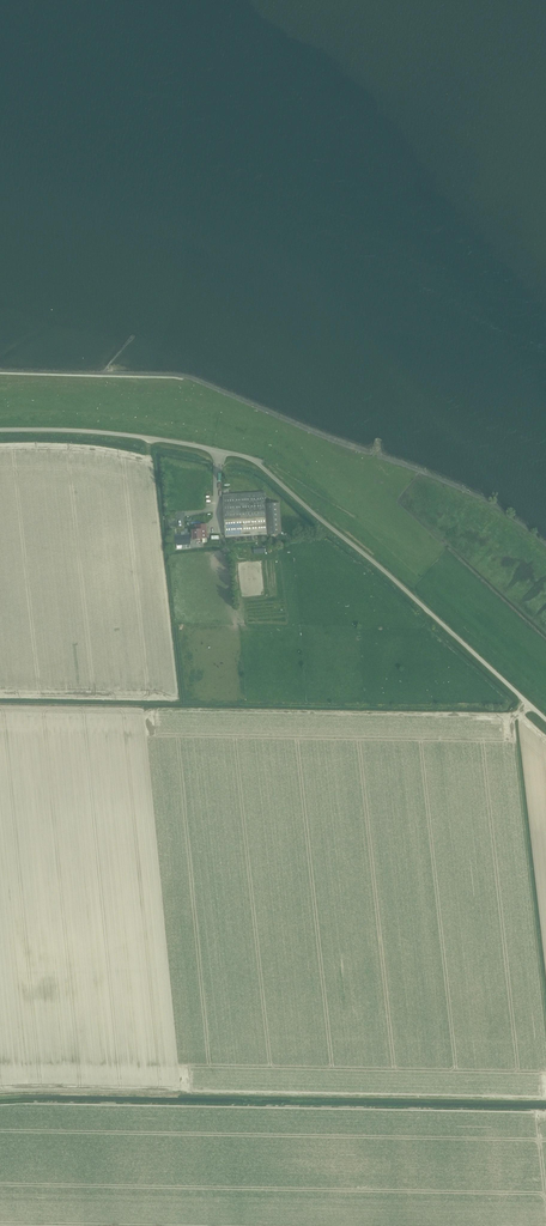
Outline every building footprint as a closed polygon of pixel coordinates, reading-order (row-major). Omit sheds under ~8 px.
[(222,494),(225,538),(281,534),(279,503),(265,504),(264,491),(222,494)] [(207,539),(207,534),(206,524),(196,525),(196,530),(192,530),(193,540),(202,539),(207,539)] [(185,535),(175,536),(176,546),(190,545),(190,535),(188,535),(185,535)]
